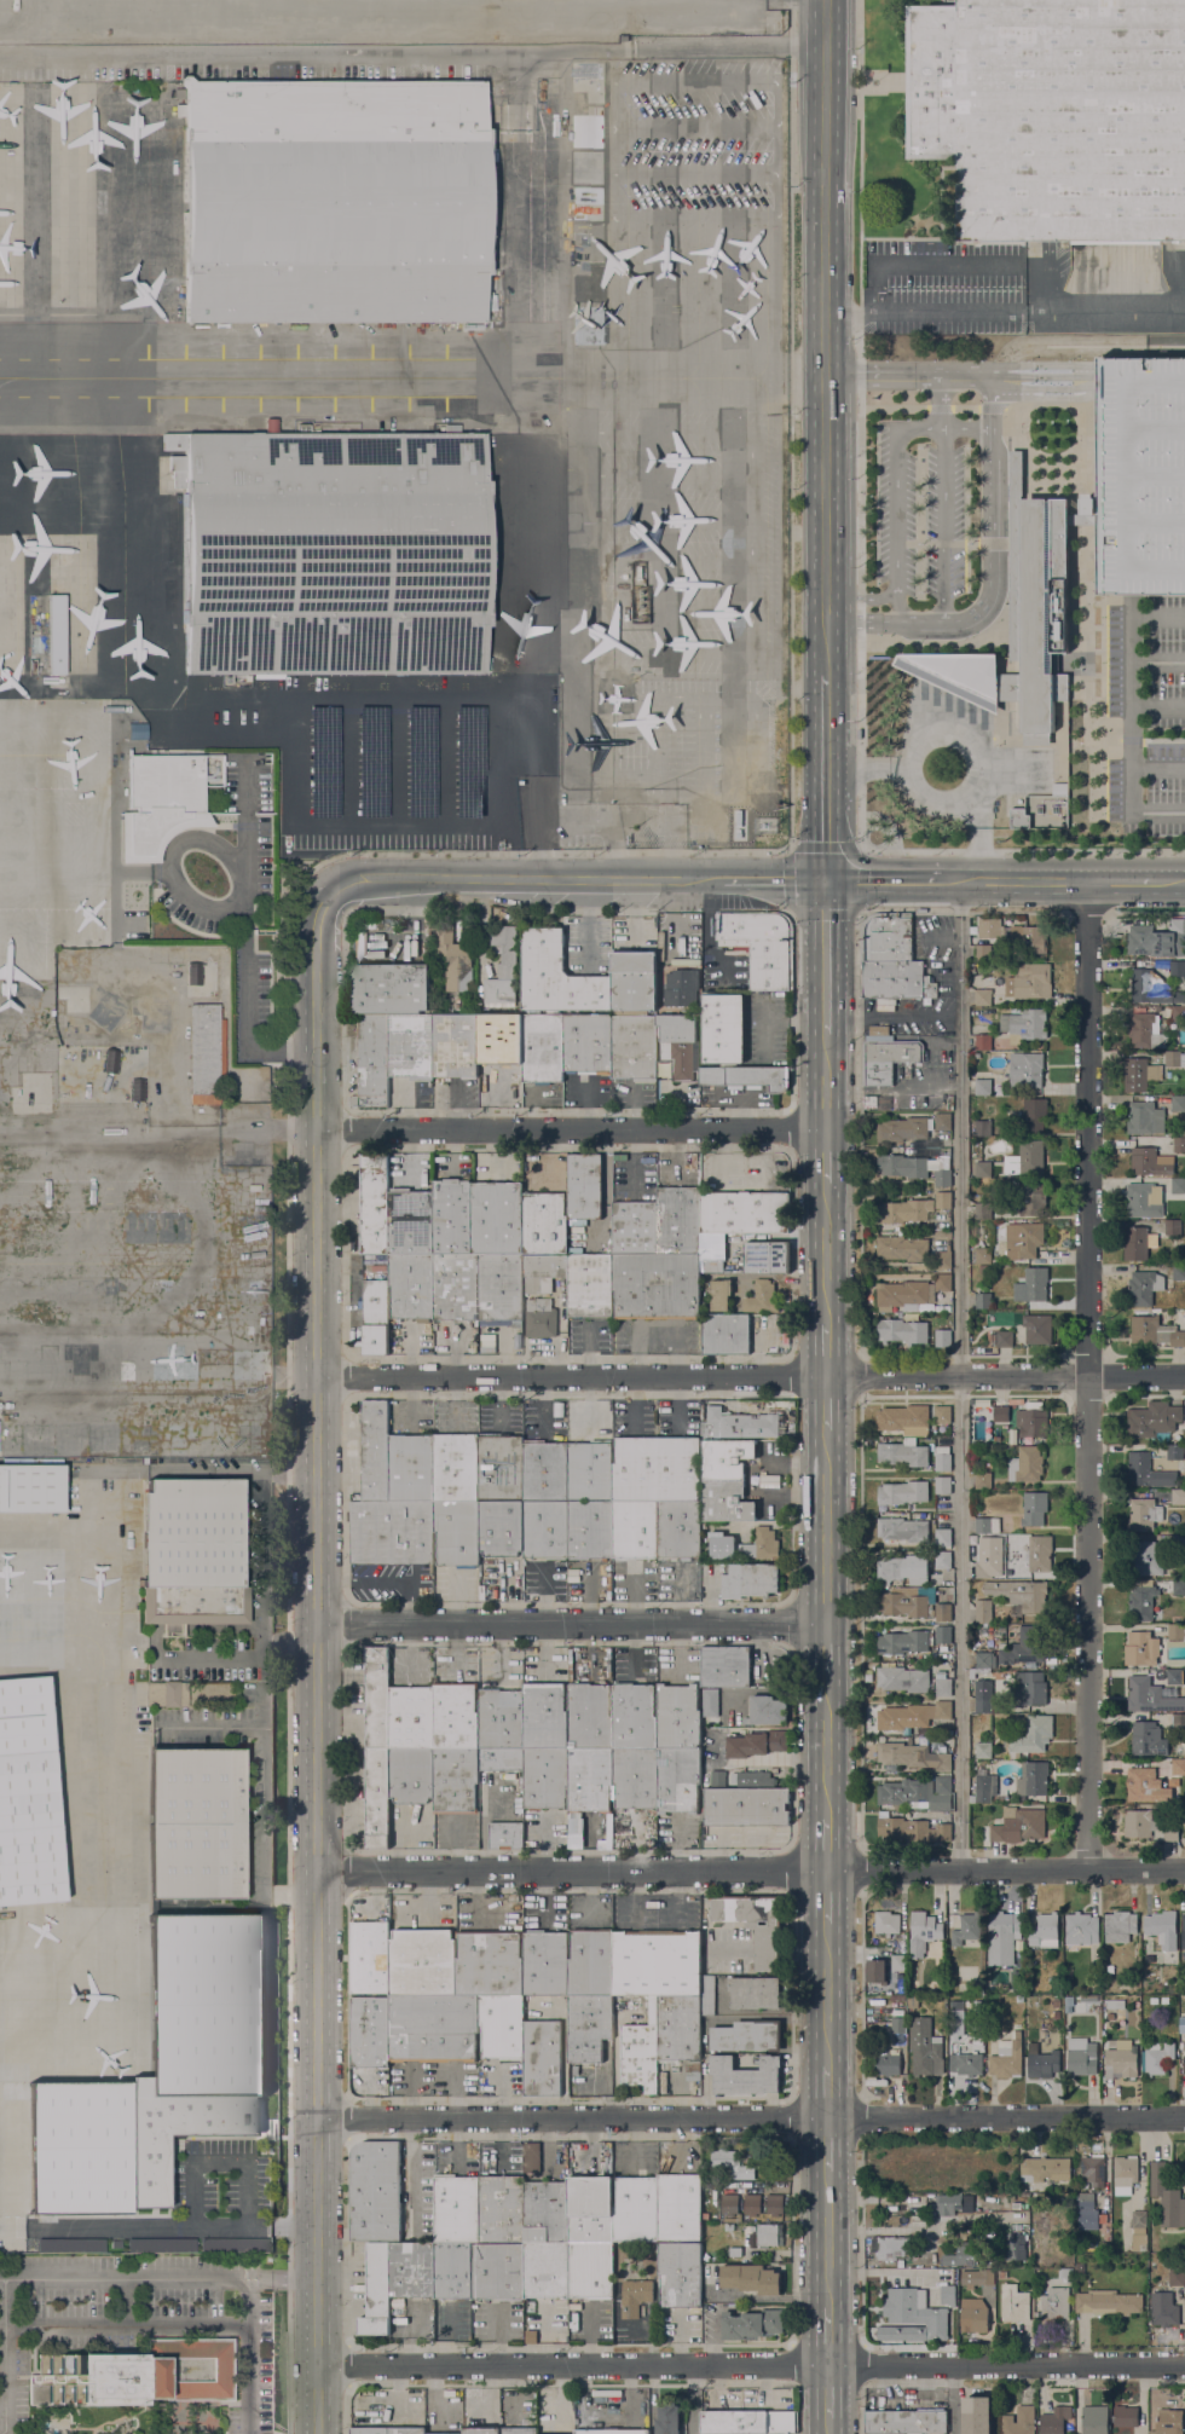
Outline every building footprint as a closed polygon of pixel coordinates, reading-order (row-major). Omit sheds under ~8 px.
[(958,6),(958,0),(1184,0),(1184,240),(959,241),(959,158),(908,158),(908,6),(958,6)] [(572,63),(603,63),(603,103),(586,103),(586,92),(572,92),(572,63)] [(185,323),(185,276),(181,276),(181,255),(181,129),(185,129),(185,117),(174,117),(174,105),(185,105),(185,92),(179,86),(179,80),(183,76),(187,76),(193,82),(484,81),(484,128),(486,128),(486,261),(493,261),(493,274),(484,274),(484,323),(185,323)] [(539,116),(539,82),(555,82),(555,89),(570,89),(570,108),(555,108),(555,116),(539,116)] [(572,148),(572,115),(588,115),(588,106),(602,106),(602,148),(572,148)] [(572,184),(572,151),(602,151),(602,184),(572,184)] [(573,220),(572,187),(602,187),(602,220),(573,220)] [(602,222),(602,262),(573,262),(573,233),(589,233),(589,222),(602,222)] [(603,302),(573,302),(573,274),(590,274),(590,265),(602,265),(603,302)] [(573,306),(603,306),(603,345),(583,345),(583,346),(580,346),(580,345),(573,345),(573,306)] [(1106,358),(1184,358),(1184,595),(1099,595),(1099,525),(1099,520),(1099,514),(1083,514),(1083,497),(1085,493),(1096,493),(1096,498),(1097,498),(1098,389),(1098,371),(1098,358),(1106,357),(1106,358)] [(185,675),(185,628),(181,628),(181,488),(172,488),(172,472),(168,472),(168,457),(185,457),(185,451),(162,451),(162,434),(265,434),(265,418),(277,418),(277,433),(443,434),(443,424),(458,424),(458,433),(482,433),(482,441),(489,441),(489,450),(484,450),(484,481),(486,481),(486,626),(484,626),(484,675),(185,675)] [(1047,498),(1047,501),(1051,501),(1051,498),(1068,498),(1068,514),(1068,520),(1068,524),(1068,651),(1058,651),(1058,663),(1058,673),(1069,673),(1069,700),(1053,700),(1053,732),(1050,732),(1050,745),(1024,745),(1024,732),(1023,732),(1023,700),(999,700),(999,713),(892,665),(897,654),(999,653),(999,673),(1022,673),(1022,660),(1011,660),(1011,609),(1011,543),(1011,451),(1023,451),(1023,495),(1022,495),(1022,498),(1047,498)] [(1083,514),(1099,514),(1099,520),(1099,525),(1068,524),(1068,520),(1068,514),(1083,514)] [(48,595),(64,595),(64,675),(48,675),(48,595)] [(121,862),(121,813),(137,813),(137,808),(128,808),(128,756),(202,756),(202,813),(206,813),(213,827),(189,827),(184,828),(179,829),(174,832),(170,836),(167,838),(164,843),(160,851),(158,857),(158,862),(121,862)] [(1068,782),(1068,796),(1052,796),(1052,782),(1068,782)] [(1011,808),(1025,808),(1025,814),(1030,814),(1030,828),(1010,828),(1011,808)] [(788,989),(750,989),(748,946),(718,944),(717,938),(716,938),(715,913),(776,913),(784,917),(786,920),(788,925),(788,989)] [(860,996),(861,929),(862,924),(863,921),(866,919),(868,917),(872,914),(877,913),(912,913),(912,960),(924,960),(924,962),(925,962),(925,970),(924,970),(924,975),(930,975),(930,983),(937,983),(937,998),(863,996),(860,996)] [(446,967),(447,967),(447,964),(435,964),(437,944),(438,929),(433,929),(433,917),(453,917),(453,943),(472,943),(472,966),(473,966),(473,991),(446,990),(446,967)] [(1169,918),(1184,918),(1184,956),(1174,956),(1174,954),(1127,954),(1127,932),(1129,932),(1129,925),(1154,925),(1154,931),(1169,931),(1169,918)] [(978,919),(1001,919),(1001,926),(1004,926),(1004,935),(1000,935),(1000,937),(978,937),(978,919)] [(516,1002),(515,1002),(515,1007),(485,1007),(485,1002),(485,978),(498,978),(498,964),(502,964),(502,953),(492,953),(492,946),(490,946),(490,930),(497,930),(497,925),(516,925),(516,1002)] [(1011,926),(1011,925),(1023,925),(1023,926),(1047,926),(1047,953),(1006,953),(1005,926),(1011,926)] [(522,1010),(522,927),(563,927),(563,970),(570,976),(612,976),(612,1010),(522,1010)] [(990,944),(990,959),(975,959),(975,944),(990,944)] [(612,952),(657,952),(657,1010),(612,1010),(612,976),(612,952)] [(1169,962),(1184,961),(1184,976),(1184,979),(1178,979),(1178,976),(1169,976),(1169,962)] [(1051,964),(1051,984),(1046,984),(1046,985),(1044,985),(1044,998),(1015,998),(1015,995),(1006,995),(1006,977),(1015,978),(1015,976),(1019,976),(1019,962),(1051,964)] [(429,964),(429,1010),(421,1010),(421,1013),(352,1013),(351,964),(429,964)] [(664,988),(666,988),(666,972),(672,972),(672,970),(699,969),(699,982),(695,983),(695,1006),(664,1006),(664,988)] [(1173,991),(1184,990),(1184,1002),(1151,1002),(1151,1001),(1134,1001),(1134,1002),(1132,1002),(1132,969),(1154,969),(1154,972),(1158,977),(1161,977),(1174,990),(1173,991)] [(975,989),(990,989),(992,1005),(975,1005),(975,989)] [(744,1062),(703,1062),(703,993),(742,993),(744,1062)] [(190,1005),(218,1005),(218,1007),(220,1007),(220,1019),(224,1019),(224,1080),(219,1080),(219,1105),(189,1105),(190,1005)] [(1172,1005),(1184,1005),(1184,1021),(1184,1024),(1181,1024),(1181,1021),(1172,1021),(1172,1005)] [(1023,1013),(1023,1007),(1047,1007),(1047,1019),(1045,1019),(1045,1030),(1047,1030),(1047,1037),(1045,1037),(1045,1039),(1022,1039),(1022,1043),(1010,1043),(1010,1030),(1000,1031),(1000,1014),(1023,1013)] [(1155,1013),(1155,1016),(1160,1016),(1158,1034),(1168,1034),(1168,1048),(1132,1047),(1132,1037),(1128,1037),(1128,1021),(1132,1021),(1132,1012),(1155,1013)] [(563,1071),(563,1081),(550,1081),(550,1085),(536,1085),(536,1082),(522,1082),(522,1064),(522,1014),(563,1013),(563,1071)] [(563,1013),(612,1013),(612,1016),(612,1074),(596,1074),(596,1071),(577,1071),(577,1074),(567,1074),(567,1071),(563,1071),(563,1013)] [(388,1076),(388,1106),(351,1106),(351,1095),(358,1095),(358,1014),(388,1014),(388,1076)] [(433,1076),(433,1080),(410,1080),(410,1076),(388,1076),(388,1014),(433,1014),(433,1076)] [(478,1056),(478,1076),(476,1076),(476,1079),(462,1079),(462,1076),(433,1076),(433,1014),(478,1014),(478,1056)] [(522,1064),(521,1064),(521,1065),(502,1065),(502,1064),(499,1064),(499,1056),(478,1056),(478,1014),(522,1014),(522,1064)] [(696,1041),(699,1041),(700,1066),(699,1077),(693,1077),(693,1081),(672,1081),(672,1060),(660,1060),(660,1025),(657,1025),(657,1016),(657,1014),(696,1014),(696,1041)] [(612,1016),(657,1016),(657,1025),(657,1080),(655,1080),(634,1081),(634,1077),(612,1077),(612,1074),(612,1016)] [(869,1035),(869,1033),(868,1033),(868,1030),(869,1030),(869,1025),(872,1025),(872,1024),(878,1024),(878,1025),(879,1025),(879,1024),(881,1024),(881,1025),(889,1025),(889,1035),(869,1035)] [(992,1050),(975,1050),(975,1035),(990,1034),(992,1050)] [(924,1062),(921,1062),(921,1063),(915,1063),(915,1062),(894,1062),(892,1085),(865,1085),(865,1041),(866,1041),(866,1037),(894,1037),(894,1040),(919,1040),(924,1045),(924,1062)] [(1044,1053),(1044,1068),(1042,1068),(1041,1087),(1010,1087),(1011,1052),(1044,1053)] [(1180,1053),(1184,1053),(1184,1065),(1164,1065),(1164,1052),(1180,1052),(1180,1053)] [(1125,1058),(1148,1058),(1148,1065),(1162,1065),(1162,1080),(1148,1080),(1148,1091),(1125,1092),(1125,1058)] [(788,1066),(788,1087),(786,1092),(781,1093),(768,1093),(768,1085),(700,1085),(699,1077),(700,1066),(788,1066)] [(975,1079),(992,1079),(992,1094),(975,1094),(975,1079)] [(877,1095),(891,1095),(891,1110),(877,1110),(877,1108),(866,1108),(862,1105),(862,1095),(865,1095),(877,1095)] [(1170,1097),(1184,1097),(1184,1111),(1170,1111),(1170,1097)] [(1047,1117),(1034,1117),(1034,1122),(1028,1122),(1028,1116),(1023,1116),(1023,1098),(1047,1098),(1047,1117)] [(1127,1121),(1129,1121),(1129,1102),(1155,1102),(1155,1109),(1164,1109),(1164,1133),(1154,1133),(1154,1134),(1132,1133),(1132,1135),(1128,1135),(1128,1133),(1127,1133),(1127,1121)] [(950,1131),(935,1129),(935,1112),(952,1112),(950,1131)] [(927,1117),(927,1138),(903,1138),(903,1141),(877,1140),(877,1122),(883,1122),(883,1120),(907,1120),(907,1117),(927,1117)] [(1173,1138),(1184,1138),(1184,1152),(1173,1152),(1173,1138)] [(1005,1155),(1019,1155),(1019,1143),(1044,1143),(1044,1174),(1021,1175),(1021,1174),(1005,1174),(1005,1155)] [(1131,1147),(1156,1146),(1156,1156),(1174,1155),(1174,1174),(1155,1174),(1155,1173),(1132,1174),(1131,1147)] [(388,1253),(360,1253),(360,1152),(388,1152),(388,1191),(388,1253)] [(602,1219),(567,1219),(567,1154),(602,1154),(602,1219)] [(878,1155),(903,1155),(903,1157),(927,1157),(927,1178),(908,1178),(908,1175),(883,1175),(883,1173),(878,1173),(878,1155)] [(992,1161),(992,1174),(976,1174),(976,1161),(992,1161)] [(935,1169),(950,1169),(950,1186),(935,1186),(935,1169)] [(433,1255),(433,1191),(434,1180),(444,1180),(444,1179),(461,1179),(461,1180),(464,1180),(464,1174),(470,1174),(470,1180),(470,1183),(472,1183),(472,1255),(433,1255)] [(1172,1176),(1184,1176),(1184,1193),(1170,1193),(1172,1179),(1172,1176)] [(1019,1215),(1019,1199),(1023,1199),(1023,1183),(1046,1181),(1046,1215),(1019,1215)] [(472,1255),(472,1183),(522,1183),(522,1193),(522,1253),(522,1255),(478,1255),(472,1255)] [(1162,1185),(1162,1202),(1163,1202),(1163,1218),(1126,1216),(1127,1203),(1129,1203),(1129,1193),(1127,1193),(1127,1183),(1155,1184),(1155,1185),(1162,1185)] [(389,1255),(389,1253),(388,1253),(388,1191),(391,1191),(391,1187),(410,1187),(410,1191),(433,1191),(433,1255),(389,1255)] [(657,1187),(700,1187),(700,1192),(700,1232),(700,1254),(657,1255),(657,1202),(657,1187)] [(935,1191),(950,1191),(950,1208),(949,1208),(949,1216),(943,1216),(943,1209),(935,1209),(935,1191)] [(700,1192),(790,1192),(790,1232),(700,1232),(700,1192)] [(565,1193),(565,1215),(567,1215),(567,1253),(522,1253),(522,1193),(565,1193)] [(933,1199),(933,1212),(927,1212),(927,1220),(919,1220),(919,1228),(908,1228),(908,1221),(903,1221),(903,1222),(878,1222),(878,1204),(883,1204),(883,1202),(901,1202),(907,1202),(907,1199),(933,1199)] [(1008,1199),(1018,1199),(1018,1212),(1008,1212),(1008,1199)] [(613,1255),(613,1202),(657,1202),(657,1255),(613,1255)] [(975,1203),(989,1203),(989,1219),(975,1218),(975,1203)] [(1180,1235),(1164,1235),(1164,1220),(1181,1220),(1180,1235)] [(1044,1222),(1044,1244),(1040,1244),(1040,1245),(1036,1245),(1036,1258),(1021,1258),(1021,1260),(1006,1260),(1006,1254),(1005,1254),(1005,1250),(1006,1250),(1006,1222),(1044,1222)] [(1123,1226),(1148,1226),(1148,1233),(1156,1233),(1156,1248),(1148,1248),(1148,1260),(1123,1260),(1123,1226)] [(904,1236),(904,1238),(929,1238),(929,1261),(907,1261),(907,1259),(883,1259),(883,1256),(877,1256),(877,1236),(904,1236)] [(788,1273),(745,1273),(745,1238),(753,1238),(753,1242),(790,1242),(788,1273)] [(975,1248),(990,1248),(990,1259),(995,1259),(995,1262),(990,1262),(990,1264),(975,1264),(975,1248)] [(950,1251),(950,1268),(935,1268),(935,1251),(950,1251)] [(700,1254),(700,1319),(686,1319),(686,1318),(661,1318),(661,1319),(646,1320),(646,1318),(632,1318),(632,1320),(615,1320),(615,1291),(612,1291),(612,1255),(613,1255),(657,1255),(700,1254)] [(433,1318),(391,1318),(391,1285),(389,1285),(389,1255),(433,1255),(433,1318)] [(478,1320),(434,1320),(434,1318),(433,1318),(433,1255),(472,1255),(478,1255),(478,1320)] [(522,1255),(522,1256),(522,1277),(522,1319),(521,1319),(521,1328),(510,1328),(510,1325),(480,1325),(480,1319),(478,1320),(478,1255),(522,1255)] [(567,1255),(567,1277),(553,1277),(553,1294),(525,1294),(525,1277),(522,1277),(522,1256),(567,1255)] [(612,1291),(612,1316),(612,1319),(589,1319),(589,1316),(568,1316),(568,1277),(567,1277),(567,1255),(612,1255),(612,1291)] [(703,1272),(721,1272),(721,1258),(702,1258),(703,1272)] [(1173,1266),(1184,1266),(1184,1280),(1172,1280),(1173,1266)] [(1013,1283),(1025,1282),(1025,1267),(1047,1267),(1048,1280),(1046,1280),(1047,1300),(1013,1300),(1013,1283)] [(1156,1271),(1156,1273),(1163,1276),(1164,1290),(1152,1290),(1152,1306),(1132,1307),(1132,1296),(1128,1296),(1128,1278),(1132,1278),(1132,1271),(1156,1271)] [(935,1280),(935,1273),(952,1273),(952,1291),(942,1291),(942,1293),(938,1293),(938,1291),(935,1291),(935,1302),(929,1302),(929,1303),(914,1303),(914,1305),(912,1305),(912,1303),(903,1303),(903,1306),(892,1306),(892,1312),(879,1312),(879,1306),(877,1306),(877,1287),(883,1287),(883,1284),(907,1284),(907,1280),(935,1280)] [(747,1311),(742,1311),(742,1296),(755,1296),(755,1278),(768,1279),(768,1280),(770,1280),(770,1283),(774,1283),(774,1297),(779,1297),(779,1312),(747,1311)] [(363,1354),(363,1346),(356,1346),(356,1341),(363,1341),(363,1279),(388,1279),(388,1354),(363,1354)] [(711,1311),(711,1280),(726,1280),(726,1279),(732,1279),(732,1295),(729,1295),(728,1311),(711,1311)] [(992,1308),(975,1308),(975,1293),(992,1293),(992,1308)] [(526,1336),(526,1311),(527,1311),(527,1300),(536,1300),(536,1299),(551,1299),(551,1307),(555,1307),(555,1308),(556,1308),(556,1336),(526,1336)] [(1052,1314),(1052,1343),(1025,1343),(1027,1326),(1022,1326),(1022,1314),(1052,1314)] [(703,1354),(703,1316),(748,1316),(748,1354),(703,1354)] [(1132,1316),(1156,1316),(1158,1316),(1158,1325),(1177,1325),(1177,1330),(1184,1330),(1184,1346),(1170,1346),(1170,1343),(1132,1342),(1132,1316)] [(903,1319),(903,1322),(927,1322),(927,1342),(912,1342),(912,1347),(908,1347),(908,1342),(902,1342),(902,1340),(888,1340),(888,1345),(883,1345),(883,1340),(878,1340),(878,1319),(903,1319)] [(935,1329),(952,1329),(952,1347),(935,1347),(935,1329)] [(1013,1331),(1012,1347),(996,1347),(996,1330),(1013,1331)] [(1149,1409),(1149,1400),(1168,1400),(1168,1406),(1183,1405),(1183,1422),(1175,1422),(1175,1430),(1172,1430),(1172,1432),(1156,1432),(1156,1438),(1127,1438),(1127,1409),(1149,1409)] [(351,1502),(351,1501),(362,1501),(362,1401),(388,1401),(388,1435),(389,1435),(389,1502),(351,1502)] [(721,1436),(721,1439),(703,1439),(700,1439),(700,1421),(707,1421),(707,1405),(722,1405),(722,1415),(752,1415),(752,1417),(759,1417),(759,1413),(779,1413),(779,1438),(721,1436)] [(929,1405),(929,1436),(903,1435),(903,1430),(877,1429),(877,1410),(883,1410),(883,1407),(907,1407),(907,1405),(929,1405)] [(950,1405),(950,1423),(935,1423),(935,1405),(950,1405)] [(1010,1405),(1008,1422),(993,1422),(994,1405),(1010,1405)] [(1047,1436),(1019,1436),(1019,1427),(1016,1427),(1016,1410),(1047,1409),(1047,1436)] [(479,1502),(479,1436),(484,1436),(484,1433),(510,1433),(510,1435),(522,1435),(522,1440),(524,1502),(479,1502)] [(389,1502),(389,1435),(432,1435),(432,1434),(433,1434),(434,1502),(389,1502)] [(433,1434),(478,1434),(479,1436),(479,1502),(434,1502),(433,1434)] [(612,1463),(615,1463),(615,1436),(700,1438),(700,1502),(658,1502),(612,1502),(612,1463)] [(568,1502),(567,1443),(591,1443),(591,1439),(612,1439),(612,1463),(612,1502),(568,1502)] [(703,1441),(703,1439),(721,1439),(756,1439),(756,1441),(756,1458),(740,1458),(740,1462),(744,1462),(744,1481),(703,1481),(703,1441)] [(522,1440),(544,1440),(544,1443),(567,1443),(568,1502),(524,1502),(522,1440)] [(929,1467),(907,1467),(907,1464),(883,1464),(883,1462),(878,1462),(878,1443),(884,1443),(884,1444),(903,1444),(903,1446),(929,1446),(929,1467)] [(1008,1457),(1018,1457),(1018,1446),(1040,1445),(1040,1456),(1042,1456),(1044,1474),(1040,1474),(1040,1481),(1016,1481),(1008,1481),(1008,1457)] [(1166,1445),(1183,1445),(1183,1458),(1167,1459),(1166,1445)] [(1128,1451),(1150,1451),(1150,1457),(1152,1457),(1152,1463),(1150,1463),(1150,1470),(1177,1470),(1177,1486),(1149,1486),(1149,1485),(1129,1485),(1128,1451)] [(935,1453),(950,1453),(950,1470),(935,1470),(935,1453)] [(63,1513),(0,1513),(0,1465),(63,1465),(63,1513)] [(975,1473),(992,1472),(992,1488),(975,1488),(975,1473)] [(935,1476),(950,1476),(950,1493),(935,1493),(935,1476)] [(241,1479),(241,1588),(247,1588),(248,1624),(183,1624),(183,1637),(162,1637),(162,1624),(141,1624),(141,1586),(141,1493),(148,1493),(148,1480),(241,1479)] [(744,1497),(740,1497),(740,1502),(757,1502),(757,1520),(703,1521),(703,1481),(744,1481),(744,1497)] [(929,1481),(929,1502),(914,1502),(914,1504),(912,1504),(912,1502),(903,1502),(903,1504),(890,1504),(890,1507),(886,1507),(886,1504),(878,1504),(878,1486),(883,1486),(883,1484),(902,1484),(902,1482),(907,1482),(907,1481),(929,1481)] [(1172,1490),(1184,1490),(1184,1504),(1172,1504),(1172,1490)] [(1047,1492),(1047,1511),(1044,1511),(1044,1525),(1022,1526),(1022,1517),(1024,1517),(1024,1492),(1047,1492)] [(1128,1531),(1128,1517),(1131,1517),(1129,1498),(1155,1498),(1155,1505),(1162,1505),(1162,1521),(1154,1521),(1154,1531),(1128,1531)] [(433,1563),(378,1563),(378,1566),(347,1566),(347,1551),(351,1551),(351,1502),(389,1502),(434,1502),(434,1532),(433,1563)] [(479,1502),(479,1551),(479,1565),(476,1565),(476,1568),(457,1568),(457,1565),(437,1565),(437,1532),(434,1532),(434,1502),(479,1502)] [(522,1550),(519,1550),(519,1556),(484,1556),(484,1551),(479,1551),(479,1502),(524,1502),(522,1550)] [(568,1502),(568,1557),(566,1557),(566,1559),(547,1559),(547,1557),(522,1557),(522,1550),(524,1502),(568,1502)] [(613,1557),(589,1557),(589,1559),(570,1559),(570,1557),(568,1557),(568,1502),(612,1502),(613,1557)] [(658,1502),(658,1560),(636,1560),(636,1557),(613,1557),(612,1502),(658,1502)] [(700,1502),(700,1557),(676,1557),(676,1560),(658,1560),(658,1502),(700,1502)] [(903,1517),(903,1520),(929,1520),(929,1542),(907,1542),(907,1539),(883,1539),(883,1534),(878,1534),(877,1517),(903,1517)] [(1000,1533),(976,1533),(976,1517),(1000,1517),(1000,1533)] [(711,1537),(709,1537),(709,1531),(723,1531),(723,1536),(734,1536),(734,1544),(756,1544),(756,1526),(769,1526),(769,1530),(774,1530),(774,1539),(779,1539),(779,1559),(756,1559),(756,1556),(734,1556),(734,1559),(711,1559),(711,1537)] [(950,1528),(950,1545),(935,1545),(935,1528),(950,1528)] [(1029,1536),(1052,1536),(1052,1553),(1051,1553),(1051,1572),(1029,1572),(1029,1536)] [(1173,1536),(1184,1536),(1184,1555),(1174,1555),(1173,1536)] [(1155,1556),(1163,1555),(1163,1574),(1135,1576),(1135,1542),(1155,1540),(1155,1556)] [(950,1568),(935,1567),(936,1551),(952,1551),(950,1568)] [(909,1584),(909,1578),(904,1578),(904,1579),(890,1579),(890,1585),(878,1585),(878,1579),(878,1561),(883,1561),(883,1557),(908,1559),(908,1555),(929,1555),(929,1577),(927,1577),(927,1584),(909,1584)] [(992,1562),(992,1578),(976,1578),(976,1562),(992,1562)] [(779,1565),(779,1591),(769,1591),(769,1597),(765,1597),(765,1595),(741,1595),(741,1598),(723,1598),(723,1574),(729,1574),(729,1563),(779,1565)] [(1128,1620),(1129,1591),(1134,1591),(1134,1585),(1139,1586),(1139,1580),(1152,1580),(1152,1585),(1156,1586),(1156,1589),(1161,1589),(1161,1595),(1154,1595),(1152,1620),(1128,1620)] [(1173,1580),(1184,1580),(1184,1595),(1173,1595),(1173,1580)] [(1028,1612),(1028,1613),(1022,1613),(1022,1603),(1010,1603),(1010,1596),(993,1596),(993,1594),(983,1594),(983,1582),(1047,1582),(1047,1592),(1046,1592),(1046,1612),(1030,1612),(1028,1612)] [(904,1592),(904,1595),(927,1596),(927,1617),(908,1617),(908,1614),(883,1614),(883,1612),(878,1611),(878,1592),(904,1592)] [(977,1623),(976,1623),(976,1600),(992,1600),(992,1623),(987,1623),(987,1625),(977,1625),(977,1623)] [(935,1603),(950,1603),(952,1620),(935,1621),(935,1603)] [(1184,1625),(1184,1623),(1184,1636),(1184,1638),(1168,1638),(1168,1625),(1184,1625)] [(935,1626),(950,1625),(952,1643),(935,1643),(935,1626)] [(1045,1625),(1045,1661),(1013,1661),(1013,1664),(998,1664),(998,1649),(1010,1649),(1010,1643),(1019,1643),(1021,1625),(1045,1625)] [(908,1634),(908,1630),(929,1630),(929,1631),(932,1631),(932,1644),(929,1644),(929,1650),(903,1652),(903,1654),(891,1654),(891,1657),(886,1657),(886,1654),(878,1654),(878,1636),(884,1636),(884,1634),(908,1634)] [(1125,1665),(1125,1644),(1128,1644),(1128,1631),(1151,1631),(1151,1638),(1160,1638),(1160,1644),(1161,1644),(1161,1649),(1160,1649),(1160,1657),(1157,1657),(1157,1664),(1125,1665)] [(366,1750),(366,1648),(388,1648),(388,1688),(389,1688),(389,1750),(366,1750)] [(750,1687),(701,1687),(701,1648),(750,1648),(750,1687)] [(975,1667),(976,1667),(976,1652),(992,1653),(992,1670),(975,1670),(975,1667)] [(904,1666),(904,1670),(929,1670),(929,1683),(935,1683),(935,1678),(937,1678),(937,1671),(946,1670),(946,1678),(952,1678),(952,1696),(935,1696),(935,1690),(929,1690),(929,1692),(907,1692),(907,1689),(883,1689),(883,1687),(877,1687),(877,1666),(904,1666)] [(1167,1670),(1184,1670),(1184,1683),(1168,1684),(1167,1670)] [(1023,1672),(1044,1672),(1044,1682),(1046,1682),(1046,1698),(1044,1698),(1044,1705),(1021,1705),(1021,1695),(1024,1695),(1023,1672)] [(1128,1695),(1129,1695),(1129,1675),(1150,1676),(1150,1686),(1162,1686),(1161,1699),(1161,1711),(1128,1710),(1128,1695)] [(62,1902),(0,1907),(0,1679),(45,1676),(62,1902)] [(613,1684),(644,1684),(644,1679),(654,1679),(654,1717),(658,1717),(658,1748),(613,1748),(613,1716),(613,1684)] [(976,1679),(993,1681),(992,1713),(976,1713),(976,1679)] [(145,1683),(163,1683),(163,1682),(179,1682),(187,1682),(187,1706),(178,1706),(178,1707),(163,1707),(145,1707),(145,1683)] [(434,1750),(434,1687),(434,1682),(478,1682),(478,1688),(475,1689),(475,1712),(479,1712),(479,1750),(434,1750)] [(524,1748),(524,1690),(524,1683),(565,1683),(565,1711),(568,1711),(568,1748),(524,1748)] [(568,1748),(568,1711),(568,1686),(570,1686),(570,1683),(590,1683),(590,1684),(609,1684),(609,1716),(613,1716),(613,1748),(568,1748)] [(658,1717),(658,1683),(665,1683),(665,1686),(690,1686),(690,1683),(698,1683),(698,1710),(700,1710),(700,1748),(658,1748),(658,1717)] [(389,1688),(434,1687),(434,1750),(389,1750),(389,1688)] [(718,1716),(703,1716),(703,1688),(718,1688),(718,1716)] [(479,1690),(480,1690),(480,1689),(499,1689),(499,1690),(524,1690),(524,1748),(479,1750),(479,1712),(479,1690)] [(787,1695),(787,1724),(742,1724),(742,1717),(751,1717),(751,1695),(787,1695)] [(929,1727),(904,1727),(904,1729),(877,1729),(877,1710),(883,1710),(883,1707),(907,1707),(907,1705),(935,1705),(935,1700),(952,1700),(952,1718),(935,1718),(935,1717),(929,1717),(929,1727)] [(1173,1716),(1184,1715),(1184,1729),(1173,1729),(1173,1716)] [(1028,1738),(1028,1716),(1052,1716),(1052,1738),(1048,1738),(1048,1739),(1045,1739),(1045,1752),(1010,1752),(1010,1746),(1004,1746),(1004,1736),(1010,1736),(1028,1738)] [(1133,1722),(1156,1722),(1156,1725),(1158,1725),(1158,1728),(1161,1728),(1161,1739),(1168,1739),(1168,1754),(1132,1754),(1133,1722)] [(727,1758),(727,1736),(732,1736),(732,1738),(746,1738),(746,1734),(748,1734),(748,1731),(767,1731),(767,1730),(787,1730),(787,1751),(768,1751),(768,1754),(748,1754),(748,1758),(727,1758)] [(904,1742),(904,1745),(929,1745),(929,1753),(937,1753),(952,1753),(952,1770),(935,1770),(935,1767),(908,1767),(908,1764),(878,1764),(878,1742),(904,1742)] [(992,1742),(992,1758),(976,1758),(976,1742),(992,1742)] [(241,1900),(148,1900),(148,1748),(241,1750),(241,1900)] [(524,1748),(524,1769),(479,1769),(479,1750),(524,1748)] [(568,1785),(566,1785),(566,1808),(541,1808),(541,1810),(528,1810),(528,1808),(524,1808),(524,1769),(524,1748),(568,1748),(568,1785)] [(613,1785),(609,1785),(611,1810),(612,1810),(612,1813),(601,1813),(601,1810),(580,1810),(580,1813),(568,1813),(568,1785),(568,1748),(613,1748),(613,1785)] [(658,1748),(658,1808),(635,1808),(635,1814),(623,1814),(623,1808),(615,1808),(615,1785),(613,1785),(613,1748),(658,1748)] [(700,1748),(700,1783),(698,1783),(698,1814),(689,1814),(689,1811),(666,1811),(666,1814),(658,1814),(658,1808),(658,1748),(700,1748)] [(389,1797),(388,1797),(389,1849),(366,1849),(366,1750),(389,1750),(389,1797)] [(434,1750),(434,1798),(429,1798),(429,1800),(428,1802),(427,1803),(424,1804),(398,1803),(397,1803),(395,1802),(394,1799),(394,1797),(389,1797),(389,1750),(434,1750)] [(479,1782),(476,1782),(476,1808),(479,1808),(479,1813),(434,1813),(434,1798),(434,1750),(479,1750),(479,1769),(479,1782)] [(1172,1759),(1184,1759),(1184,1774),(1172,1774),(1172,1759)] [(1048,1762),(1048,1775),(1047,1775),(1047,1794),(1016,1794),(1016,1777),(1022,1777),(1022,1762),(1025,1762),(1048,1762)] [(1128,1768),(1156,1768),(1156,1779),(1161,1779),(1161,1787),(1172,1787),(1172,1799),(1154,1799),(1154,1800),(1128,1800),(1128,1768)] [(770,1771),(770,1777),(776,1777),(776,1786),(738,1786),(738,1785),(727,1785),(727,1786),(705,1786),(706,1783),(711,1783),(711,1770),(726,1770),(726,1773),(738,1773),(738,1771),(770,1771)] [(992,1803),(976,1803),(976,1775),(992,1775),(992,1803)] [(952,1793),(935,1793),(935,1776),(952,1776),(952,1793)] [(932,1780),(933,1794),(929,1794),(929,1800),(919,1800),(920,1808),(907,1808),(907,1802),(904,1802),(904,1804),(878,1804),(878,1785),(883,1785),(883,1782),(902,1782),(902,1777),(911,1777),(911,1780),(932,1780)] [(790,1790),(790,1826),(704,1826),(704,1790),(790,1790)] [(935,1809),(935,1794),(950,1794),(950,1810),(935,1809)] [(1002,1819),(1002,1806),(1017,1806),(1017,1809),(1045,1809),(1045,1839),(1021,1838),(1021,1842),(1018,1842),(1018,1844),(1010,1844),(1010,1842),(1004,1842),(989,1842),(989,1825),(1004,1826),(1004,1819),(1002,1819)] [(1125,1810),(1149,1810),(1149,1809),(1152,1809),(1152,1820),(1157,1820),(1157,1831),(1151,1831),(1151,1837),(1125,1837),(1125,1810)] [(904,1817),(904,1820),(929,1820),(929,1828),(936,1828),(936,1823),(952,1823),(952,1840),(937,1840),(937,1842),(929,1842),(929,1840),(908,1842),(908,1838),(884,1838),(884,1835),(878,1835),(878,1817),(904,1817)] [(490,1822),(522,1822),(522,1849),(490,1849),(490,1822)] [(1163,1840),(1163,1825),(1178,1825),(1179,1840),(1163,1840)] [(756,1927),(746,1929),(746,1921),(712,1921),(712,1900),(711,1900),(710,1897),(781,1896),(781,1972),(776,1972),(776,1971),(756,1971),(756,1927)] [(891,1912),(891,1914),(901,1914),(901,1933),(891,1932),(890,1937),(886,1937),(886,1932),(873,1932),(873,1927),(875,1927),(875,1910),(891,1912)] [(1013,1965),(988,1965),(988,1933),(989,1933),(989,1914),(998,1914),(998,1910),(1004,1910),(1004,1914),(1021,1914),(1021,1938),(1013,1938),(1013,1965)] [(1058,1948),(1040,1948),(1040,1946),(1029,1946),(1029,1930),(1037,1930),(1037,1919),(1036,1919),(1036,1915),(1039,1915),(1039,1914),(1052,1914),(1052,1910),(1057,1910),(1057,1914),(1058,1914),(1058,1948)] [(1066,1914),(1075,1914),(1075,1910),(1081,1910),(1081,1914),(1091,1914),(1091,1916),(1099,1916),(1099,1943),(1091,1943),(1091,1944),(1066,1944),(1066,1914)] [(1105,1942),(1105,1914),(1114,1914),(1114,1910),(1131,1910),(1131,1914),(1138,1914),(1137,1933),(1129,1933),(1129,1942),(1105,1942)] [(1144,1916),(1151,1916),(1151,1914),(1162,1914),(1162,1910),(1177,1910),(1177,1944),(1163,1944),(1163,1935),(1144,1935),(1144,1916)] [(912,1912),(926,1912),(926,1916),(936,1916),(936,1923),(943,1923),(943,1939),(935,1939),(935,1941),(926,1941),(926,1953),(924,1953),(924,1959),(911,1959),(911,1954),(909,1954),(909,1947),(911,1947),(911,1938),(912,1938),(912,1912)] [(981,1914),(981,1939),(963,1939),(963,1946),(952,1946),(952,1930),(960,1930),(960,1914),(981,1914)] [(265,1916),(148,1915),(146,2082),(27,2082),(27,2210),(164,2210),(164,2135),(264,2137),(265,1916)] [(351,1994),(351,1921),(389,1921),(389,1938),(389,1993),(351,1994)] [(389,1996),(389,1993),(389,1938),(393,1938),(393,1929),(452,1929),(452,1938),(456,1938),(456,1956),(456,1995),(389,1996)] [(456,1956),(458,1956),(458,1938),(457,1938),(457,1930),(524,1930),(524,1932),(524,1994),(522,1995),(479,1995),(456,1995),(456,1956)] [(524,1932),(527,1931),(527,1930),(545,1930),(545,1931),(567,1931),(567,1959),(568,1959),(568,1994),(524,1994),(524,1932)] [(612,1995),(612,1996),(568,1996),(568,1994),(568,1959),(571,1959),(571,1930),(613,1930),(613,1995),(612,1995)] [(648,1996),(648,1995),(613,1995),(613,1930),(614,1930),(614,1931),(640,1931),(640,1930),(674,1930),(674,1931),(687,1931),(687,1930),(700,1931),(701,1977),(701,1996),(658,1996),(648,1996)] [(907,1971),(892,1971),(892,1954),(907,1954),(907,1971)] [(868,1960),(885,1960),(885,1981),(888,1981),(888,1985),(881,1985),(881,1982),(868,1982),(868,1960)] [(1022,1989),(1011,1989),(1011,1971),(1022,1971),(1022,1989)] [(701,1977),(715,1977),(715,2014),(701,2014),(701,1996),(701,1977)] [(780,1977),(779,2008),(773,2008),(773,2007),(740,2007),(740,2008),(733,2008),(733,1990),(729,1990),(729,1977),(780,1977)] [(479,1995),(479,2027),(479,2033),(476,2033),(476,2062),(464,2062),(464,2060),(449,2060),(449,2062),(421,2062),(421,2060),(404,2060),(404,2062),(399,2062),(399,2069),(389,2069),(389,2068),(389,1996),(456,1995),(479,1995)] [(522,1995),(522,2020),(524,2020),(524,2060),(501,2060),(501,2058),(482,2058),(482,2027),(479,2027),(479,1995),(522,1995)] [(389,2068),(386,2068),(386,2070),(380,2070),(380,2068),(352,2068),(352,1996),(389,1996),(389,2068)] [(612,2039),(602,2039),(602,2063),(568,2063),(568,1996),(612,1996),(612,2039)] [(658,2093),(644,2093),(644,2088),(622,2088),(622,2024),(649,2024),(648,1996),(658,1996),(658,2062),(658,2093)] [(701,1996),(701,2014),(701,2059),(680,2059),(680,2062),(658,2062),(658,1996),(701,1996)] [(908,1996),(919,1996),(919,2007),(908,2007),(908,1996)] [(983,1996),(983,2005),(973,2005),(973,1996),(983,1996)] [(1060,1999),(1060,2007),(1053,2007),(1052,2000),(1060,1999)] [(1109,2008),(1109,2000),(1125,2000),(1125,2008),(1109,2008)] [(907,2017),(907,2033),(891,2033),(891,2017),(907,2017)] [(911,2017),(931,2017),(931,2042),(942,2042),(942,2058),(944,2058),(944,2074),(919,2074),(919,2077),(914,2077),(914,2074),(913,2074),(913,2051),(911,2051),(911,2017)] [(711,2049),(711,2027),(735,2027),(735,2022),(756,2022),(756,2019),(781,2019),(781,2051),(770,2052),(770,2049),(711,2049)] [(524,2020),(561,2020),(561,2095),(524,2095),(524,2060),(524,2020)] [(1022,2077),(996,2077),(996,2074),(989,2075),(989,2056),(999,2056),(999,2041),(1012,2040),(1012,2030),(1022,2030),(1022,2039),(1021,2039),(1022,2077)] [(1069,2037),(1088,2037),(1088,2042),(1097,2042),(1097,2075),(1075,2075),(1075,2077),(1070,2077),(1070,2074),(1069,2074),(1069,2037)] [(1116,2039),(1132,2039),(1132,2045),(1138,2045),(1137,2077),(1122,2077),(1122,2072),(1114,2072),(1114,2080),(1104,2079),(1105,2064),(1105,2049),(1116,2049),(1116,2039)] [(1175,2058),(1166,2059),(1166,2069),(1168,2069),(1168,2072),(1166,2072),(1166,2074),(1151,2074),(1151,2075),(1141,2075),(1141,2051),(1145,2051),(1145,2048),(1150,2048),(1150,2043),(1164,2043),(1164,2042),(1175,2042),(1175,2058)] [(900,2075),(891,2075),(891,2076),(885,2076),(885,2075),(875,2075),(875,2047),(888,2047),(888,2049),(891,2049),(891,2048),(900,2049),(900,2054),(900,2075)] [(1052,2053),(1052,2049),(1059,2049),(1060,2071),(1052,2071),(1052,2074),(1041,2074),(1041,2077),(1028,2077),(1028,2053),(1052,2053)] [(773,2054),(773,2056),(781,2056),(781,2066),(779,2066),(779,2092),(765,2092),(765,2093),(715,2093),(715,2074),(711,2074),(711,2054),(734,2054),(734,2069),(762,2070),(762,2065),(752,2065),(752,2054),(773,2054)] [(983,2054),(983,2074),(973,2074),(973,2077),(969,2077),(969,2074),(958,2074),(958,2071),(950,2071),(950,2054),(983,2054)] [(700,2081),(687,2081),(687,2062),(700,2062),(700,2081)] [(539,2172),(539,2142),(522,2142),(522,2172),(539,2172)] [(349,2197),(349,2182),(352,2182),(351,2156),(353,2150),(356,2147),(359,2145),(364,2143),(400,2143),(400,2239),(351,2241),(351,2197),(349,2197)] [(735,2150),(735,2153),(740,2153),(740,2166),(736,2166),(736,2167),(711,2167),(711,2150),(735,2150)] [(1104,2187),(1092,2187),(1092,2181),(1087,2181),(1087,2176),(1081,2176),(1081,2156),(1082,2156),(1087,2156),(1092,2156),(1092,2153),(1104,2153),(1104,2187)] [(1114,2156),(1125,2156),(1125,2158),(1128,2158),(1128,2155),(1138,2155),(1138,2158),(1138,2181),(1133,2181),(1133,2186),(1132,2186),(1132,2195),(1115,2195),(1115,2186),(1114,2156)] [(1041,2158),(1041,2157),(1046,2157),(1046,2158),(1070,2158),(1070,2180),(1052,2180),(1052,2182),(1033,2181),(1033,2174),(1021,2174),(1021,2158),(1041,2158)] [(1180,2198),(1184,2198),(1184,2226),(1161,2226),(1161,2196),(1151,2196),(1151,2161),(1166,2161),(1166,2176),(1167,2176),(1167,2179),(1166,2179),(1166,2189),(1180,2189),(1180,2198)] [(739,2179),(732,2179),(732,2170),(736,2170),(736,2166),(755,2166),(755,2179),(739,2179)] [(568,2204),(568,2176),(570,2176),(570,2173),(589,2174),(589,2176),(602,2176),(613,2176),(613,2204),(613,2242),(568,2243),(568,2204)] [(435,2243),(435,2174),(455,2174),(455,2176),(474,2176),(474,2175),(476,2175),(476,2176),(479,2176),(479,2243),(472,2243),(435,2243)] [(658,2174),(701,2174),(701,2239),(658,2241),(658,2174)] [(479,2243),(479,2176),(479,2175),(524,2175),(524,2243),(479,2243)] [(617,2204),(617,2178),(658,2176),(658,2241),(613,2242),(613,2204),(617,2204)] [(568,2243),(524,2243),(524,2181),(566,2181),(566,2204),(568,2204),(568,2243)] [(1079,2230),(1079,2209),(1080,2209),(1080,2192),(1094,2192),(1094,2209),(1098,2209),(1098,2228),(1079,2230)] [(739,2213),(734,2213),(734,2216),(727,2216),(727,2214),(722,2214),(722,2193),(739,2193),(739,2213)] [(761,2213),(757,2213),(757,2216),(748,2216),(748,2213),(745,2213),(744,2195),(761,2195),(761,2213)] [(784,2214),(779,2214),(779,2216),(771,2216),(771,2214),(767,2214),(767,2195),(784,2195),(784,2214)] [(936,2195),(940,2195),(963,2195),(963,2209),(955,2209),(955,2215),(941,2215),(941,2213),(936,2213),(936,2195)] [(1146,2226),(1146,2233),(1148,2233),(1148,2250),(1133,2250),(1133,2233),(1134,2233),(1134,2227),(1133,2227),(1132,2210),(1146,2210),(1146,2226)] [(784,2225),(782,2237),(784,2237),(784,2245),(769,2245),(769,2248),(761,2248),(761,2245),(757,2245),(757,2244),(742,2243),(742,2225),(757,2226),(757,2224),(784,2225)] [(1007,2233),(1025,2233),(1027,2260),(1007,2260),(1007,2233)] [(912,2237),(912,2257),(878,2257),(878,2255),(877,2255),(877,2251),(878,2251),(878,2237),(912,2237)] [(103,2239),(36,2238),(36,2252),(103,2253),(103,2239)] [(193,2238),(126,2239),(126,2253),(193,2252),(193,2238)] [(389,2335),(359,2335),(359,2317),(366,2317),(368,2242),(389,2243),(389,2335)] [(613,2242),(613,2297),(612,2297),(612,2299),(590,2299),(590,2297),(568,2297),(568,2243),(613,2242)] [(976,2242),(976,2265),(942,2265),(942,2254),(956,2254),(956,2242),(976,2242)] [(435,2243),(434,2299),(434,2297),(391,2297),(391,2335),(389,2335),(389,2243),(435,2243)] [(472,2299),(434,2299),(435,2243),(472,2243),(472,2299)] [(524,2243),(524,2299),(522,2299),(524,2301),(501,2301),(501,2299),(472,2299),(472,2243),(479,2243),(524,2243)] [(568,2243),(568,2297),(527,2297),(527,2299),(524,2299),(524,2243),(568,2243)] [(701,2307),(660,2307),(660,2276),(659,2274),(658,2244),(700,2244),(701,2307)] [(741,2248),(741,2256),(729,2256),(729,2247),(741,2248)] [(1085,2273),(1076,2273),(1077,2262),(1085,2262),(1085,2273)] [(764,2265),(764,2270),(775,2270),(775,2272),(780,2272),(780,2282),(782,2282),(782,2286),(781,2286),(781,2295),(759,2295),(759,2290),(740,2290),(740,2288),(721,2288),(722,2265),(764,2265)] [(1169,2268),(1184,2268),(1184,2285),(1169,2285),(1169,2268)] [(994,2270),(995,2284),(993,2284),(993,2286),(982,2286),(982,2284),(975,2284),(975,2289),(967,2289),(967,2284),(961,2285),(961,2271),(979,2271),(979,2270),(994,2270)] [(1007,2270),(1007,2277),(1008,2277),(1008,2279),(1000,2279),(1000,2277),(998,2277),(998,2270),(1007,2270)] [(1073,2282),(1063,2282),(1062,2278),(1059,2278),(1059,2270),(1073,2270),(1073,2282)] [(630,2280),(630,2279),(634,2279),(634,2280),(653,2280),(653,2301),(642,2301),(642,2303),(640,2303),(640,2318),(637,2318),(637,2319),(625,2319),(625,2318),(614,2318),(614,2303),(619,2303),(619,2297),(623,2297),(623,2280),(630,2280)] [(1002,2284),(1017,2284),(1017,2293),(1030,2293),(1030,2320),(1002,2320),(1002,2284)] [(941,2285),(955,2285),(955,2295),(958,2295),(958,2307),(949,2307),(949,2303),(941,2303),(941,2285)] [(1069,2318),(1054,2318),(1056,2324),(1042,2324),(1042,2295),(1048,2295),(1048,2288),(1069,2286),(1069,2318)] [(1076,2293),(1088,2293),(1088,2290),(1117,2290),(1117,2294),(1122,2294),(1122,2286),(1135,2286),(1137,2294),(1143,2294),(1143,2312),(1131,2312),(1131,2316),(1123,2316),(1123,2312),(1076,2312),(1076,2293)] [(889,2323),(889,2317),(884,2317),(884,2297),(889,2297),(889,2288),(918,2288),(918,2289),(926,2289),(926,2308),(949,2307),(949,2312),(948,2312),(948,2336),(949,2336),(949,2338),(948,2338),(948,2340),(927,2340),(926,2323),(889,2323)] [(966,2299),(983,2299),(983,2306),(987,2306),(987,2307),(989,2307),(988,2332),(987,2332),(979,2332),(979,2331),(961,2331),(961,2297),(966,2299)] [(1179,2324),(1169,2324),(1169,2326),(1163,2328),(1162,2324),(1151,2325),(1151,2306),(1179,2305),(1179,2324)] [(782,2318),(785,2318),(785,2320),(782,2320),(784,2332),(764,2334),(764,2335),(764,2336),(746,2336),(746,2338),(745,2338),(745,2340),(723,2340),(723,2311),(732,2311),(733,2317),(742,2317),(742,2313),(762,2312),(762,2309),(782,2309),(782,2318)] [(232,2340),(232,2401),(226,2401),(166,2401),(166,2399),(145,2399),(145,2405),(29,2405),(29,2375),(39,2375),(39,2354),(144,2354),(144,2340),(232,2340)] [(993,2397),(993,2433),(965,2433),(965,2397),(993,2397)] [(680,2400),(680,2433),(657,2433),(657,2418),(659,2418),(659,2400),(680,2400)] [(1035,2405),(1035,2433),(1002,2433),(1001,2415),(1013,2415),(1013,2422),(1017,2422),(1017,2405),(1035,2405)] [(1064,2416),(1064,2433),(1040,2433),(1040,2413),(1053,2413),(1053,2406),(1071,2405),(1071,2416),(1064,2416)] [(1115,2405),(1125,2405),(1125,2407),(1138,2406),(1138,2427),(1115,2427),(1115,2405)] [(1108,2429),(1108,2433),(1082,2433),(1082,2406),(1108,2406),(1108,2424),(1110,2424),(1110,2429),(1108,2429)] [(1183,2430),(1183,2433),(1149,2433),(1149,2430),(1156,2430),(1156,2422),(1158,2422),(1158,2409),(1169,2409),(1169,2410),(1183,2410),(1183,2430)] [(703,2433),(703,2411),(798,2410),(798,2433),(790,2433),(703,2433)] [(866,2411),(947,2411),(947,2433),(904,2433),(866,2433),(866,2411)] [(537,2427),(537,2433),(501,2433),(501,2427),(511,2427),(511,2426),(537,2426),(537,2427)]
